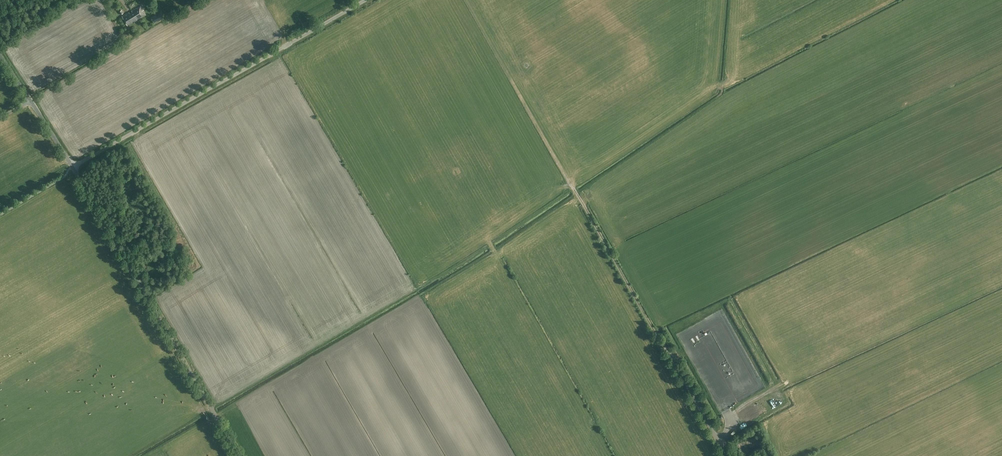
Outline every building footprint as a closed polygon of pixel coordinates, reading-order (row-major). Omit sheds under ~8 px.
[(127,26),(146,15),(140,6),(136,8),(131,10),(132,12),(129,13),(128,12),(126,13),(122,16),(127,26)] [(154,23),(163,17),(160,12),(151,17),(154,23)] [(717,329),(729,328),(729,315),(718,316),(718,315),(715,315),(715,318),(723,318),(723,319),(717,320),(717,329)] [(746,412),(741,414),(744,424),(750,422),(746,412)]
